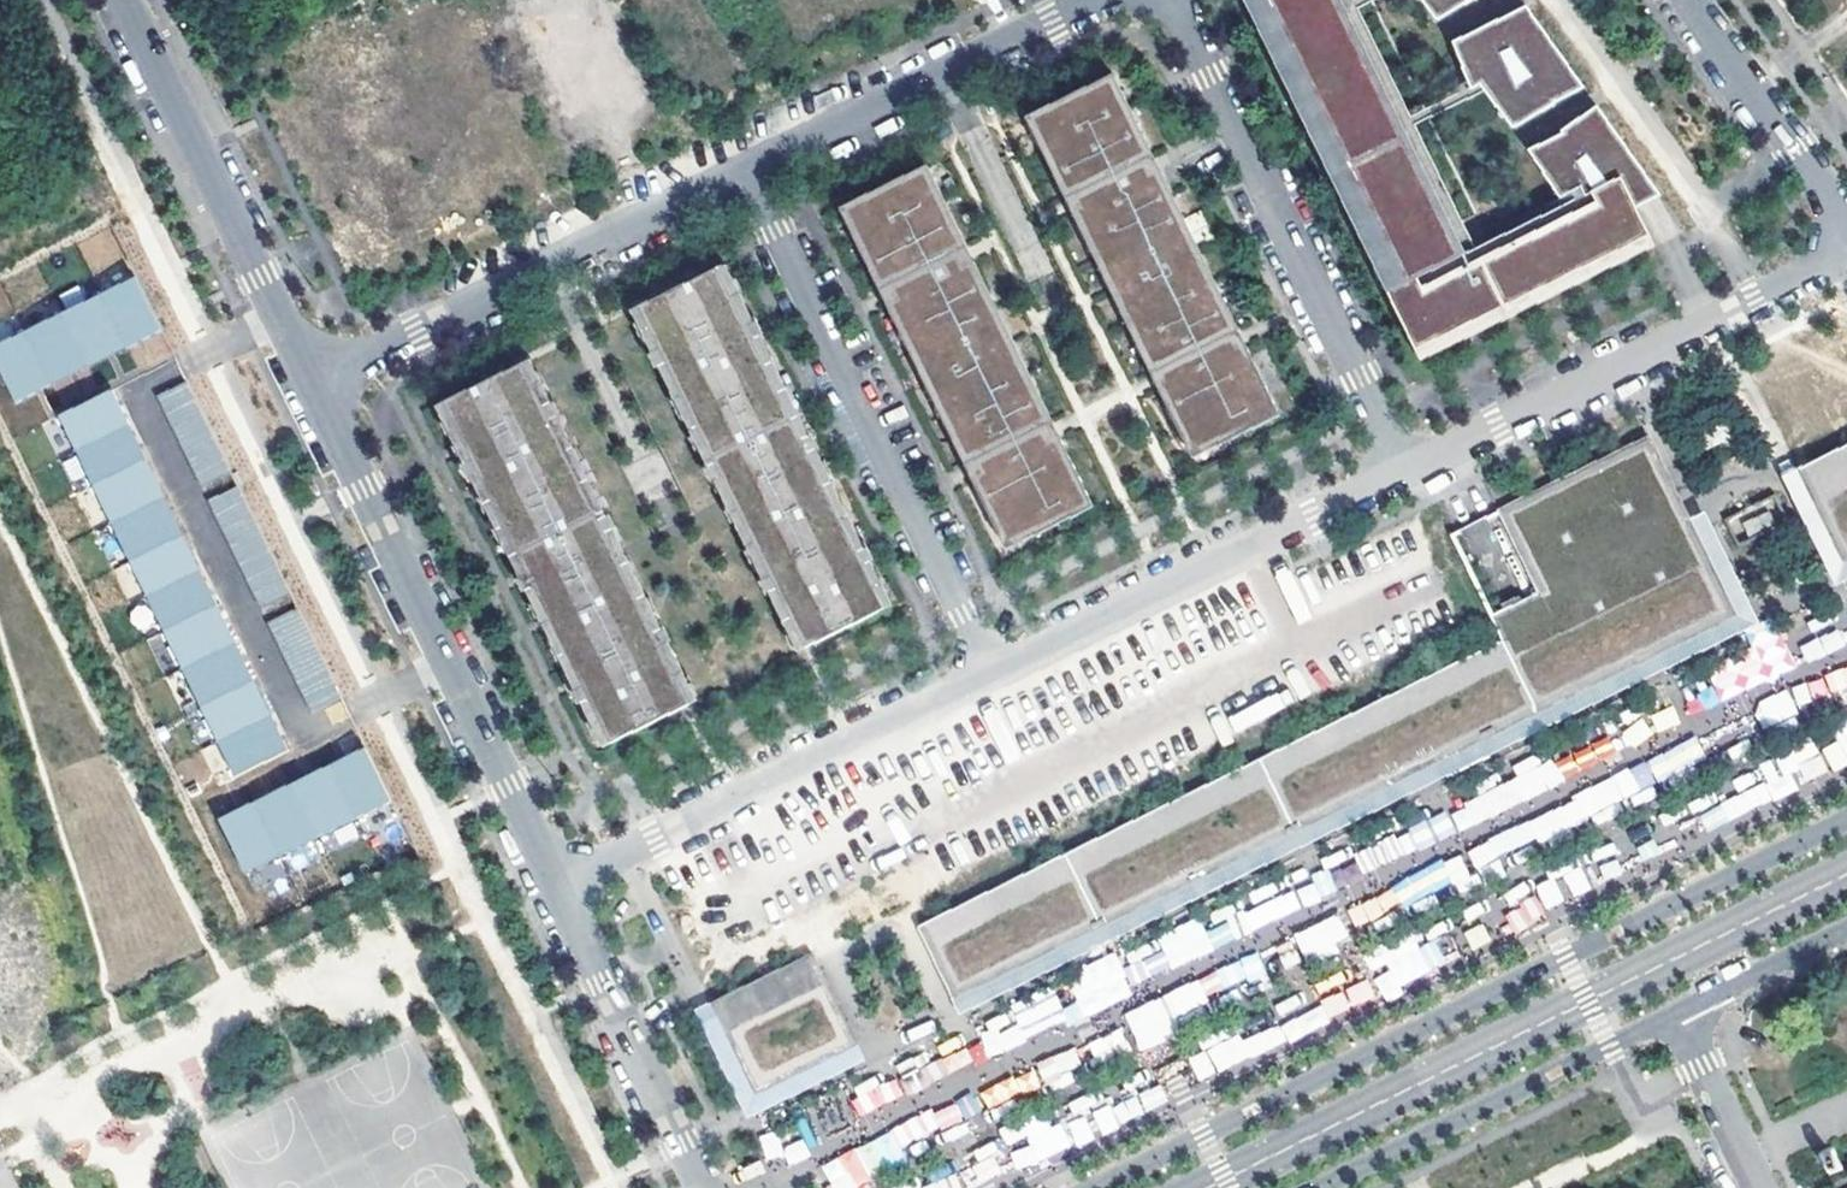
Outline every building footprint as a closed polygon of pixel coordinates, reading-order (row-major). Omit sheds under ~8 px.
[(855,11),(876,0),(849,0),(855,11)] [(1268,0),(1245,0),(1244,0),(1387,292),(1406,283),(1268,0)] [(1406,283),(1387,292),(1417,352),(1651,237),(1636,208),(1661,195),(1597,106),(1562,131),(1563,134),(1538,145),(1550,168),(1542,173),(1551,185),(1565,178),(1576,173),(1587,194),(1606,184),(1613,199),(1418,294),(1411,279),(1465,253),(1342,0),(1268,0),(1406,283)] [(1465,253),(1475,248),(1416,125),(1359,9),(1355,0),(1342,0),(1465,253)] [(1355,0),(1359,9),(1377,0),(1355,0)] [(1437,21),(1442,17),(1434,0),(1420,0),(1437,21)] [(1442,17),(1472,0),(1434,0),(1442,17)] [(1557,106),(1585,88),(1526,7),(1462,38),(1474,62),(1462,67),(1468,81),(1490,70),(1499,66),(1506,82),(1484,92),(1496,107),(1507,101),(1519,125),(1557,107),(1557,106)] [(1462,38),(1453,42),(1462,67),(1474,62),(1462,38)] [(1492,78),(1412,116),(1416,125),(1484,92),(1506,82),(1499,66),(1490,70),(1492,78)] [(1114,75),(1026,117),(1067,200),(1077,196),(1138,166),(1154,158),(1114,75)] [(1507,101),(1496,107),(1513,128),(1519,125),(1507,101)] [(1538,145),(1528,150),(1542,173),(1550,168),(1538,145)] [(928,165),(840,208),(881,292),(891,286),(952,257),(969,249),(928,165)] [(1138,166),(1077,196),(1083,209),(1145,179),(1138,166)] [(1083,209),(1073,214),(1098,263),(1108,258),(1138,321),(1128,325),(1152,374),(1162,370),(1223,339),(1239,331),(1215,283),(1206,287),(1175,225),(1184,220),(1161,171),(1145,179),(1083,209)] [(1576,173),(1565,178),(1576,199),(1587,194),(1576,173)] [(1587,194),(1576,199),(1475,248),(1465,253),(1411,279),(1418,294),(1613,199),(1606,184),(1587,194)] [(1184,220),(1175,225),(1206,287),(1215,283),(1184,220)] [(1651,237),(1417,352),(1421,361),(1655,246),(1651,237)] [(952,257),(891,286),(897,300),(959,270),(952,257)] [(1108,258),(1098,263),(1128,325),(1138,321),(1108,258)] [(897,300),(887,305),(911,353),(921,349),(952,411),(942,416),(966,465),(976,461),(1037,430),(1053,422),(1029,373),(1014,381),(984,318),(999,310),(975,262),(959,270),(897,300)] [(726,264),(718,268),(885,609),(893,605),(726,264)] [(718,268),(653,299),(820,641),(885,609),(718,268)] [(136,279),(99,296),(125,349),(161,332),(136,279)] [(99,296),(63,314),(88,366),(125,349),(99,296)] [(820,641),(653,299),(632,310),(798,651),(820,641)] [(999,310),(984,318),(1014,381),(1029,373),(999,310)] [(63,314),(26,331),(51,384),(88,366),(63,314)] [(1846,446),(1846,326),(1750,373),(1770,415),(1776,412),(1786,432),(1780,435),(1798,470),(1846,446)] [(14,401),(51,384),(26,331),(0,344),(0,371),(14,401)] [(1223,339),(1162,370),(1168,383),(1230,353),(1223,339)] [(1168,383),(1159,388),(1186,443),(1243,414),(1251,430),(1280,415),(1246,345),(1230,353),(1168,383)] [(921,349),(911,353),(942,416),(952,411),(921,349)] [(531,360),(509,370),(676,711),(698,701),(531,360)] [(509,370),(445,402),(611,743),(676,711),(509,370)] [(229,472),(185,382),(156,396),(200,486),(229,472)] [(59,417),(76,450),(128,425),(112,391),(59,417)] [(445,402),(436,406),(603,747),(611,743),(445,402)] [(1243,414),(1186,443),(1193,458),(1251,430),(1243,414)] [(76,450),(92,484),(145,459),(128,425),(76,450)] [(1037,430),(976,461),(982,474),(1044,444),(1037,430)] [(982,474),(973,479),(999,534),(1057,505),(1064,521),(1094,506),(1060,436),(1044,444),(982,474)] [(1503,640),(919,925),(954,996),(984,982),(1075,937),(1129,911),(1169,891),(1225,864),(1363,797),(1419,769),(1476,742),(1522,719),(1648,657),(1735,615),(1689,522),(1649,438),(1500,511),(1540,593),(1491,617),(1503,640)] [(1798,470),(1844,563),(1846,561),(1846,446),(1798,470)] [(92,484),(111,523),(164,498),(145,459),(92,484)] [(1798,470),(1782,478),(1835,587),(1846,581),(1846,561),(1844,563),(1798,470)] [(287,594),(236,488),(208,501),(259,607),(287,594)] [(130,561),(182,535),(164,498),(111,523),(130,561)] [(1057,505),(999,534),(1007,549),(1064,521),(1057,505)] [(1767,509),(1742,522),(1747,533),(1772,520),(1767,509)] [(1500,511),(1451,535),(1491,617),(1540,593),(1500,511)] [(1706,514),(1689,522),(1735,615),(1648,657),(1522,719),(1476,742),(1419,769),(1363,797),(1225,864),(1169,891),(1129,911),(1075,937),(984,982),(954,996),(962,1013),(1759,623),(1706,514)] [(130,561),(147,596),(199,570),(182,535),(130,561)] [(147,596),(164,631),(216,606),(199,570),(147,596)] [(164,631),(182,669),(234,643),(216,606),(164,631)] [(339,699),(295,609),(266,623),(310,713),(339,699)] [(182,669),(200,706),(253,681),(234,643),(182,669)] [(200,706),(217,740),(269,715),(253,681),(200,706)] [(217,740),(234,775),(286,750),(269,715),(217,740)] [(1823,749),(1834,770),(1846,763),(1846,736),(1823,749)] [(1574,770),(1613,750),(1606,737),(1567,756),(1574,770)] [(365,749),(328,767),(354,819),(390,802),(365,749)] [(1345,878),(1565,788),(1551,752),(1512,767),(1520,787),(1204,916),(1205,918),(1119,954),(1130,982),(1304,911),(1301,905),(1349,886),(1345,878)] [(328,767),(292,784),(317,837),(354,819),(328,767)] [(292,784),(255,802),(280,854),(317,837),(292,784)] [(218,819),(243,872),(280,854),(255,802),(218,819)] [(1347,907),(1356,926),(1469,874),(1459,854),(1347,907)] [(1294,929),(1302,958),(1349,945),(1341,916),(1294,929)] [(812,953),(710,1002),(756,1093),(807,1069),(857,1044),(812,953)] [(756,1093),(710,1002),(693,1011),(747,1119),(865,1061),(857,1044),(807,1069),(756,1093)] [(1097,1037),(1106,1059),(1130,1049),(1120,1027),(1097,1037)] [(902,1092),(891,1071),(851,1093),(863,1114),(902,1092)] [(1013,1151),(1019,1165),(1043,1155),(1036,1141),(1013,1151)]
